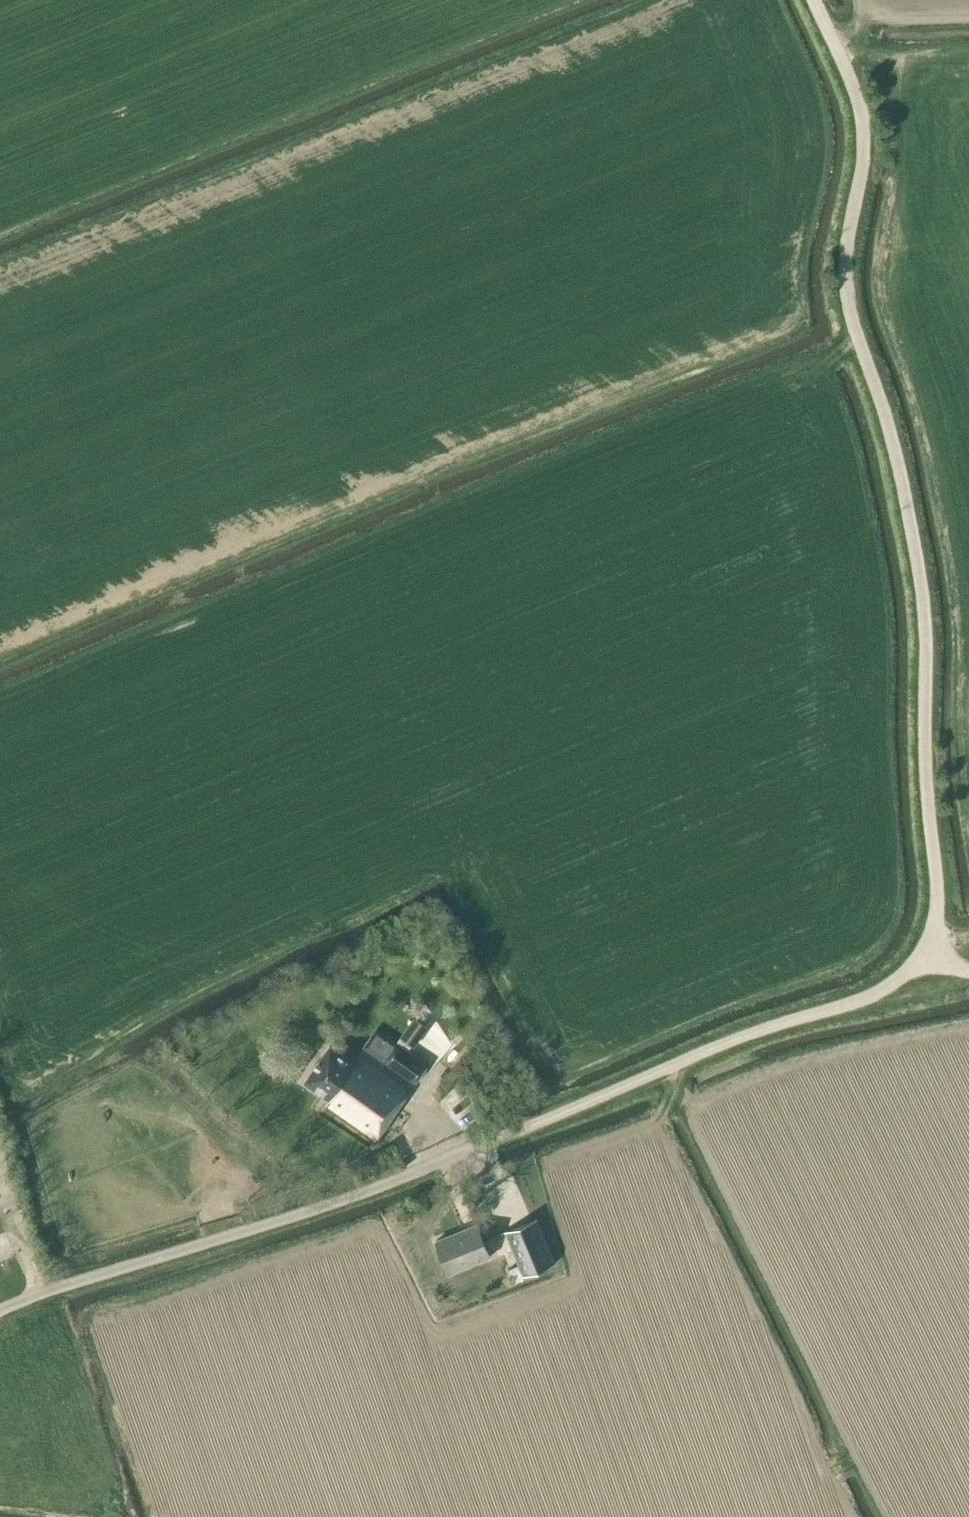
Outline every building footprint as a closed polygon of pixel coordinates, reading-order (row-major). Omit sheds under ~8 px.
[(400,1037),(414,1046),(428,1024),(414,1015),(400,1037)] [(383,1061),(415,1083),(428,1064),(396,1042),(383,1061)] [(330,1098),(325,1106),(376,1141),(410,1091),(359,1056),(355,1063),(334,1049),(309,1084),(330,1098)] [(536,1218),(505,1231),(523,1276),(554,1263),(536,1218)] [(490,1256),(477,1224),(435,1241),(449,1274),(490,1256)] [(523,1276),(517,1262),(507,1266),(513,1280),(523,1276)]
